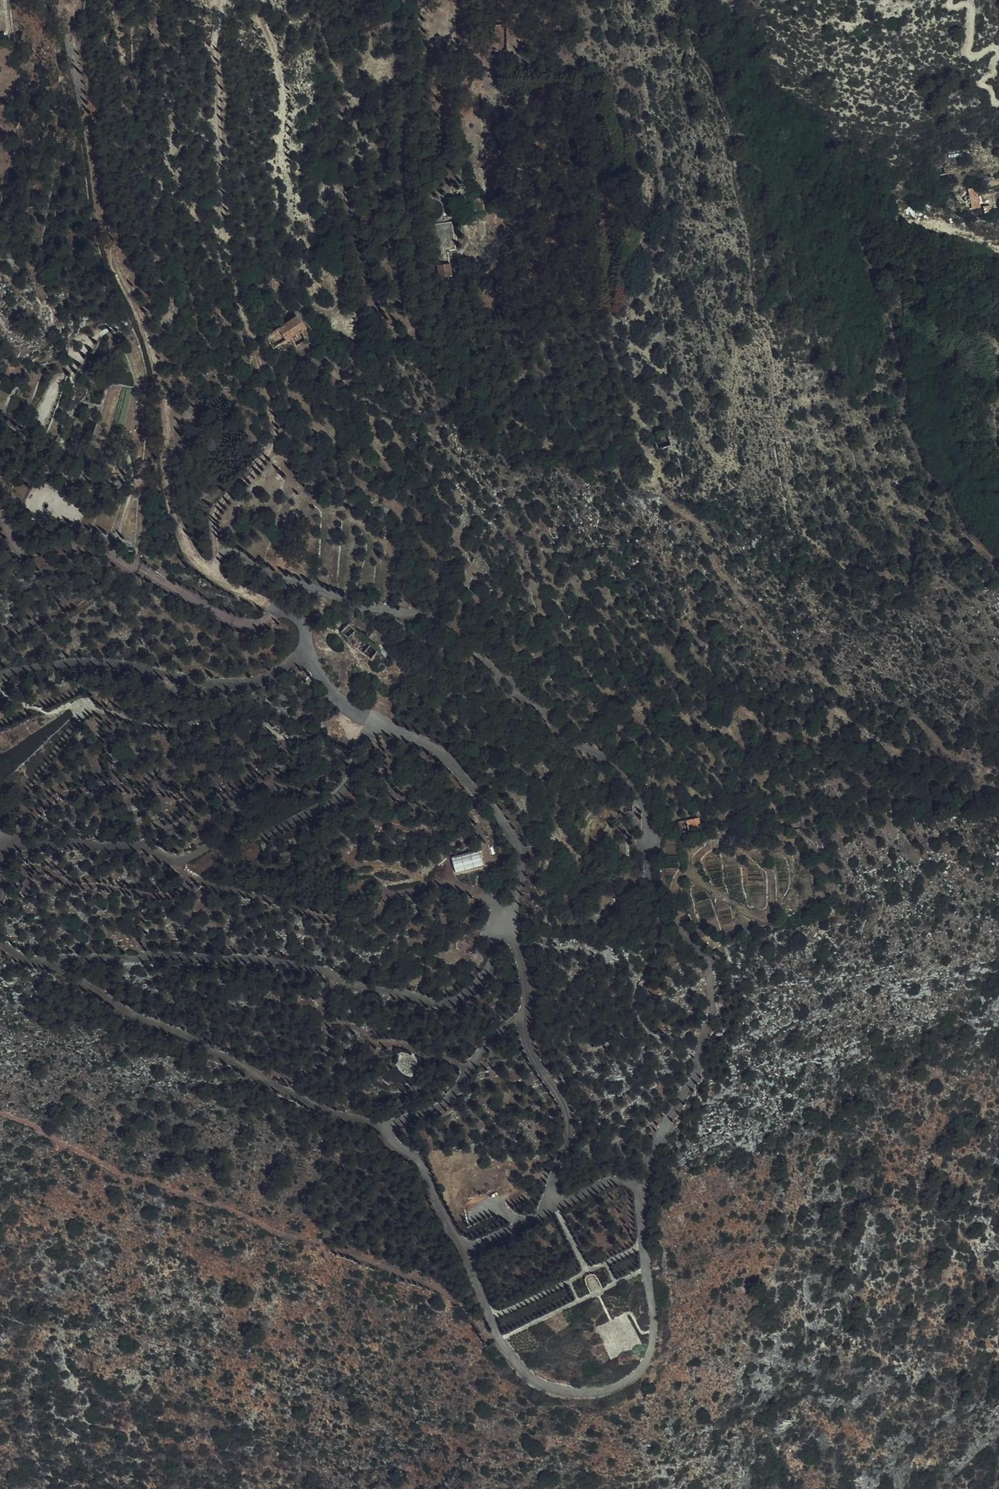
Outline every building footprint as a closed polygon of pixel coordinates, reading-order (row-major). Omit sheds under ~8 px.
[(507,52),(508,26),(496,25),(496,52),(507,52)] [(483,198),(473,199),(476,220),(485,219),(483,198)] [(437,265),(439,278),(452,276),(449,251),(456,250),(454,229),(453,222),(434,224),(437,250),(436,250),(438,264),(437,265)] [(307,324),(299,313),(283,325),(291,336),(307,324)] [(379,652),(349,624),(342,631),(350,643),(371,661),(379,652)] [(701,826),(699,818),(678,823),(680,831),(701,826)] [(480,849),(452,857),(456,871),(484,863),(480,849)]
